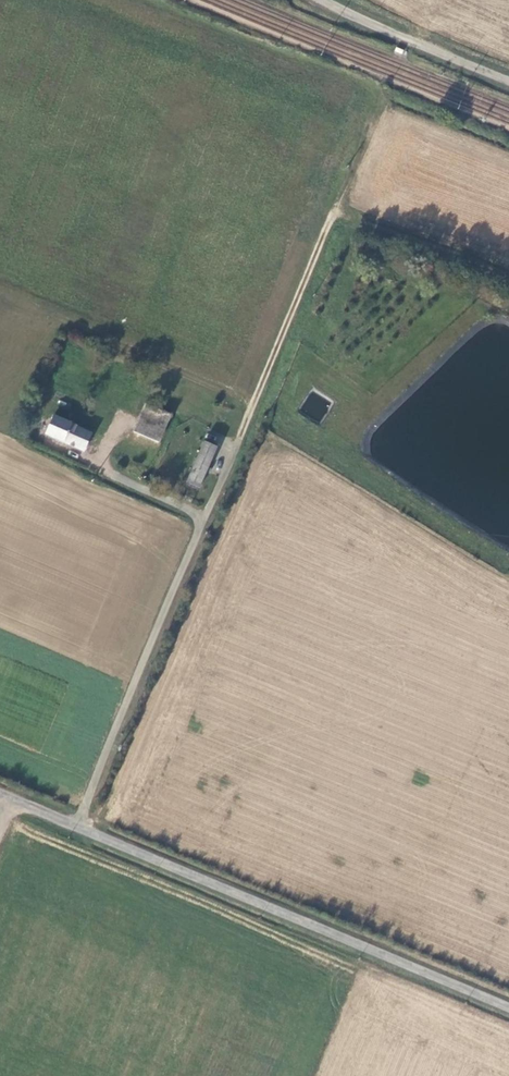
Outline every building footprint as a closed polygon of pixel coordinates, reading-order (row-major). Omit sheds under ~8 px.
[(106,370),(100,365),(93,381),(96,382),(100,384),(106,370)] [(301,408),(320,419),(327,407),(328,408),(331,402),(311,390),(301,408)] [(149,471),(169,418),(159,414),(145,409),(124,461),(149,471)] [(46,438),(83,454),(92,434),(54,419),(46,438)] [(186,482),(200,488),(217,445),(203,440),(186,482)]
